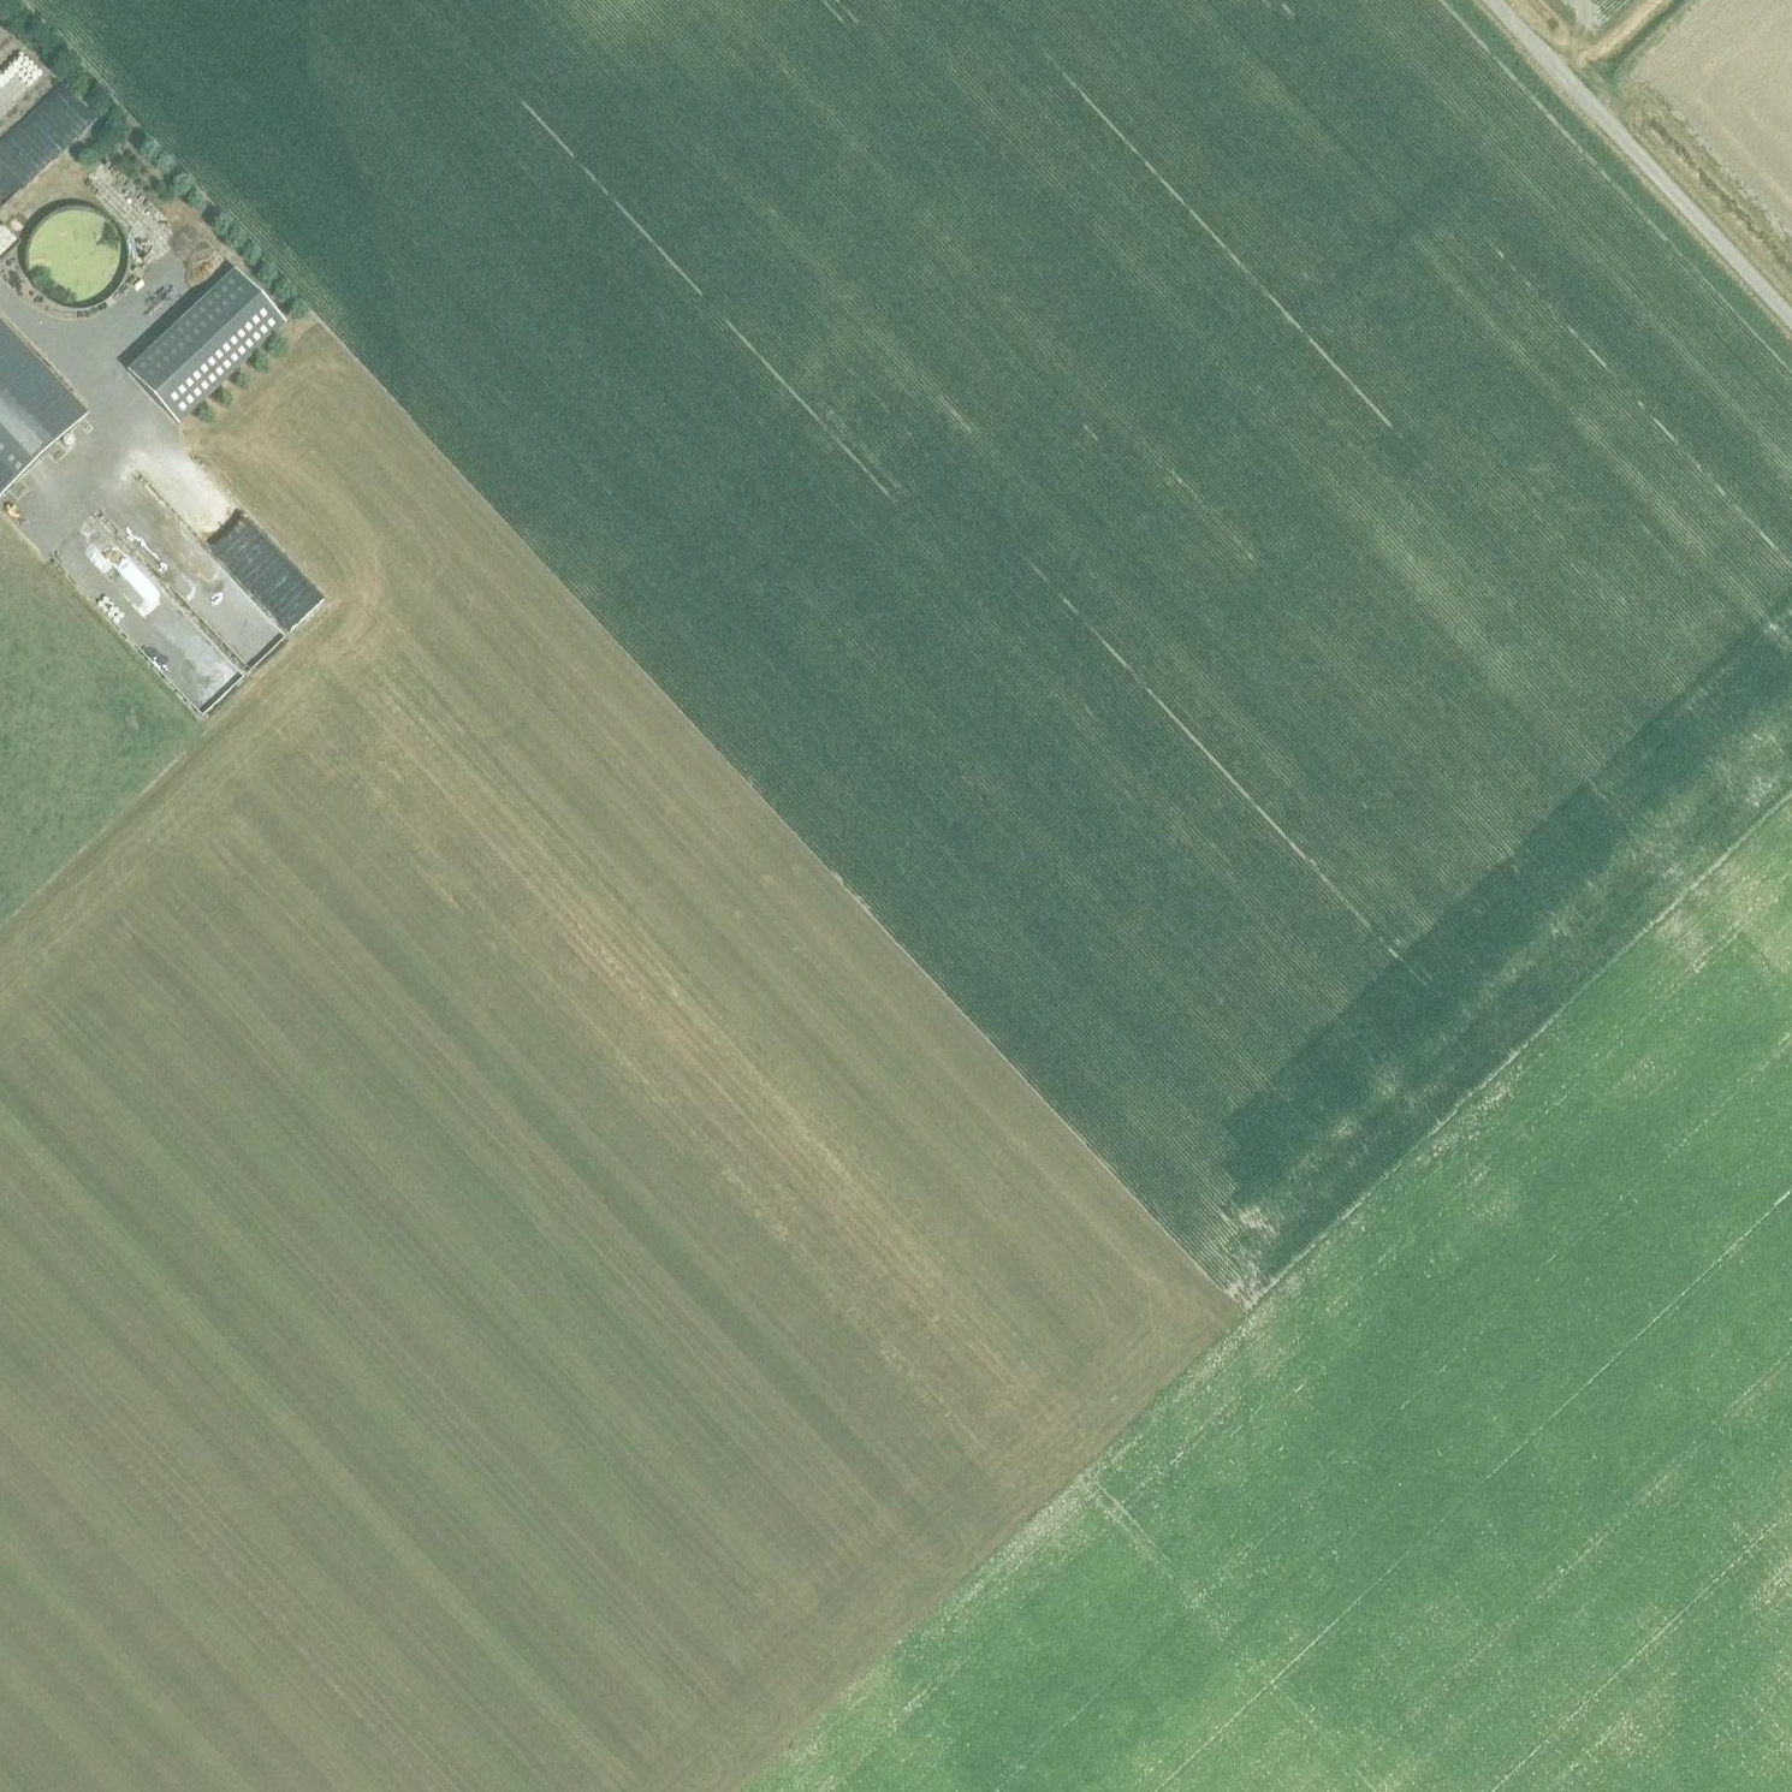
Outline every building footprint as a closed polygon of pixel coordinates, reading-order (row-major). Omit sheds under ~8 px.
[(58,212),(54,213),(50,215),(46,217),(43,220),(40,223),(37,226),(34,229),(32,233),(29,237),(28,240),(26,244),(25,249),(25,253),(24,257),(24,261),(25,266),(26,270),(27,274),(28,278),(30,282),(32,286),(35,289),(37,292),(41,295),(44,298),(47,301),(51,303),(59,306),(63,308),(67,309),(71,309),(76,310),(80,310),(84,309),(89,309),(93,307),(97,306),(101,304),(104,302),(108,299),(111,297),(114,294),(117,290),(120,287),(122,283),(124,279),(125,275),(126,271),(127,267),(128,262),(128,258),(127,254),(127,249),(126,245),(124,241),(122,237),(120,233),(118,229),(115,226),(112,222),(109,219),(105,217),(101,214),(97,212),(93,211),(89,210),(84,209),(80,208),(75,208),(71,208),(67,209),(62,210),(58,212)] [(233,273),(125,375),(176,429),(284,327),(233,273)] [(85,419),(0,327),(0,499),(85,419)]
